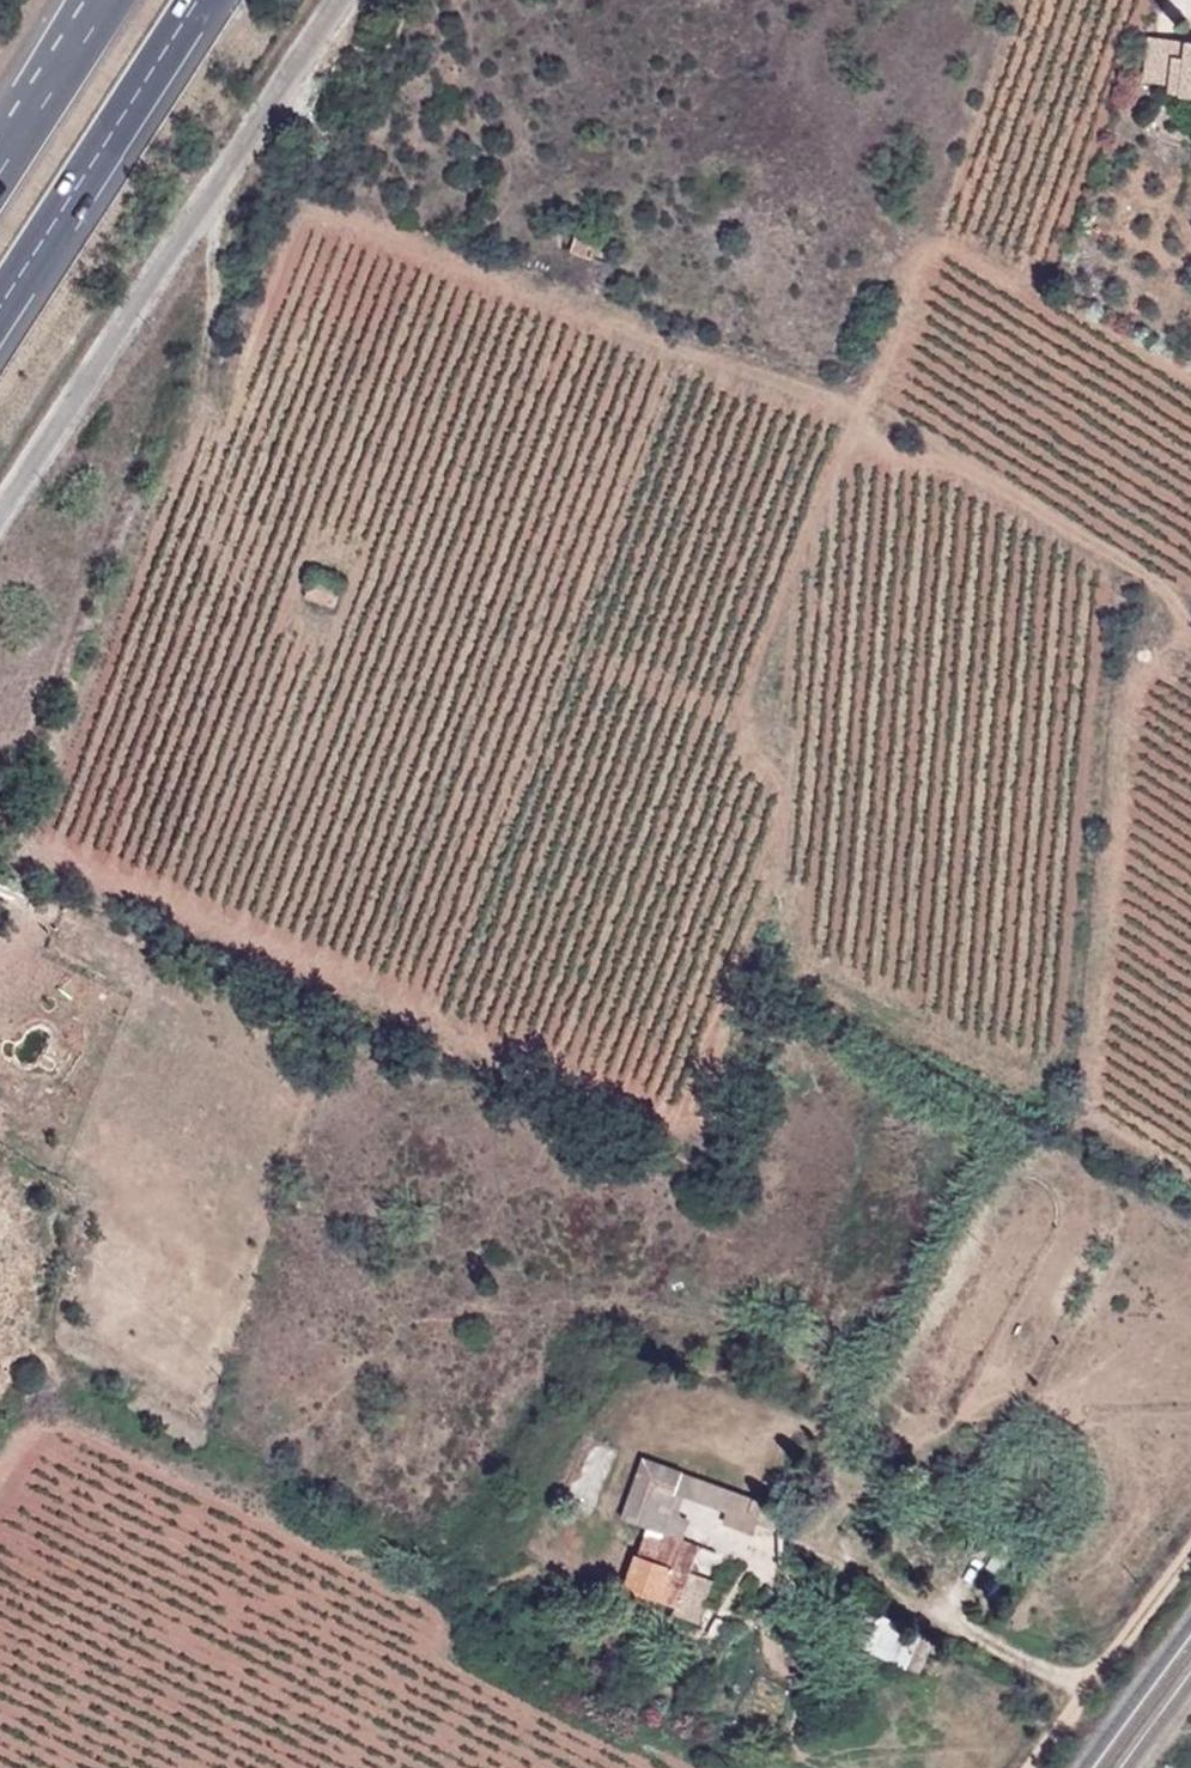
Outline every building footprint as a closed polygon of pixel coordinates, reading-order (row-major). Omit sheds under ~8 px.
[(668,1534),(663,1547),(711,1564),(707,1575),(718,1551),(692,1541),(700,1521),(687,1516),(694,1499),(745,1519),(741,1530),(761,1536),(768,1518),(778,1522),(775,1529),(802,1540),(810,1517),(715,1481),(662,1462),(640,1523),(668,1534)] [(659,1595),(695,1608),(704,1584),(707,1575),(711,1564),(663,1547),(655,1558),(644,1589),(659,1595)] [(728,1595),(704,1584),(695,1608),(692,1619),(716,1628),(728,1595)] [(880,1616),(867,1652),(910,1667),(923,1632),(880,1616)]
